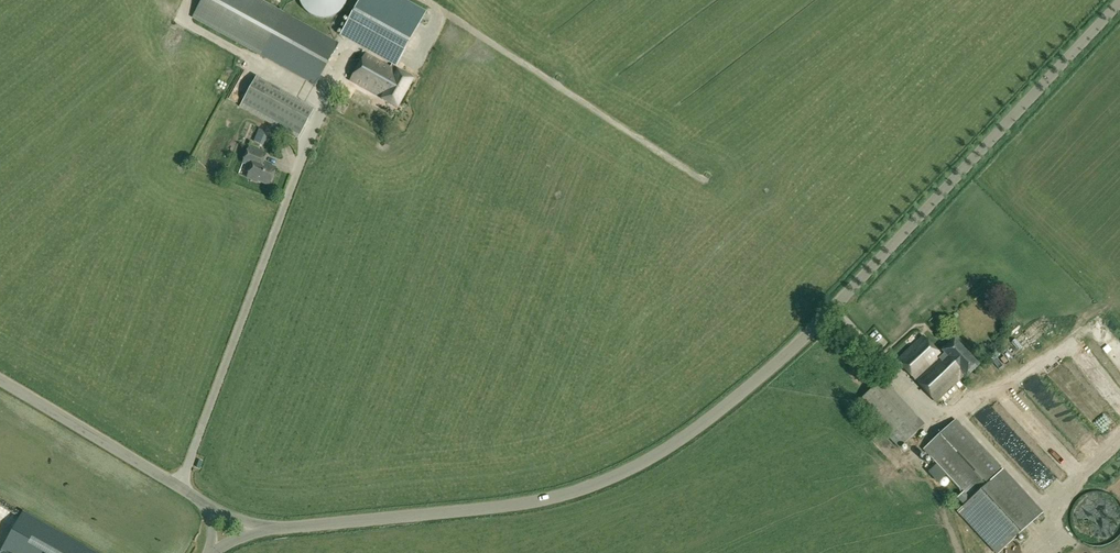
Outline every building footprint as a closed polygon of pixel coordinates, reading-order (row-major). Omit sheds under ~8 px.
[(316,85),(339,44),(259,0),(203,0),(193,18),(316,85)] [(301,5),(305,11),(310,15),(316,17),(322,18),(328,18),(334,16),(339,12),(344,7),(347,2),(347,0),(299,0),(301,5)] [(351,81),(382,99),(382,100),(397,109),(413,81),(398,72),(397,73),(393,70),(395,66),(396,67),(426,12),(404,0),(361,0),(343,33),(394,61),(390,69),(366,55),(351,81)] [(334,57),(331,68),(341,70),(344,59),(334,57)] [(244,110),(303,135),(312,115),(261,92),(263,88),(271,92),(275,83),(259,76),(244,110)] [(345,101),(340,99),(337,104),(342,107),(345,101)] [(264,145),(269,133),(259,129),(254,142),(264,145)] [(250,148),(244,163),(253,166),(248,178),(257,182),(258,180),(270,185),(276,169),(265,164),(263,162),(266,154),(250,148)] [(1059,325),(1059,336),(1070,337),(1070,325),(1059,325)] [(898,361),(936,402),(965,375),(968,377),(980,366),(956,339),(940,354),(924,337),(898,361)] [(1006,370),(1013,365),(1008,359),(1002,364),(1006,370)] [(1110,370),(1104,372),(1107,380),(1113,377),(1110,370)] [(900,448),(925,426),(883,380),(858,402),(900,448)] [(956,420),(924,450),(970,500),(959,511),(998,552),(999,552),(1042,513),(956,420)] [(1051,453),(1054,456),(1066,444),(1063,441),(1051,453)] [(1097,492),(1092,492),(1086,494),(1082,496),(1077,500),(1074,504),(1071,509),(1070,514),(1069,519),(1070,525),(1071,530),(1074,534),(1077,539),(1082,542),(1086,545),(1092,546),(1097,547),(1102,546),(1107,545),(1112,542),(1116,539),(1119,534),(1119,504),(1116,500),(1112,496),(1107,494),(1102,492),(1097,492)] [(23,512),(0,552),(95,552),(23,512)]
